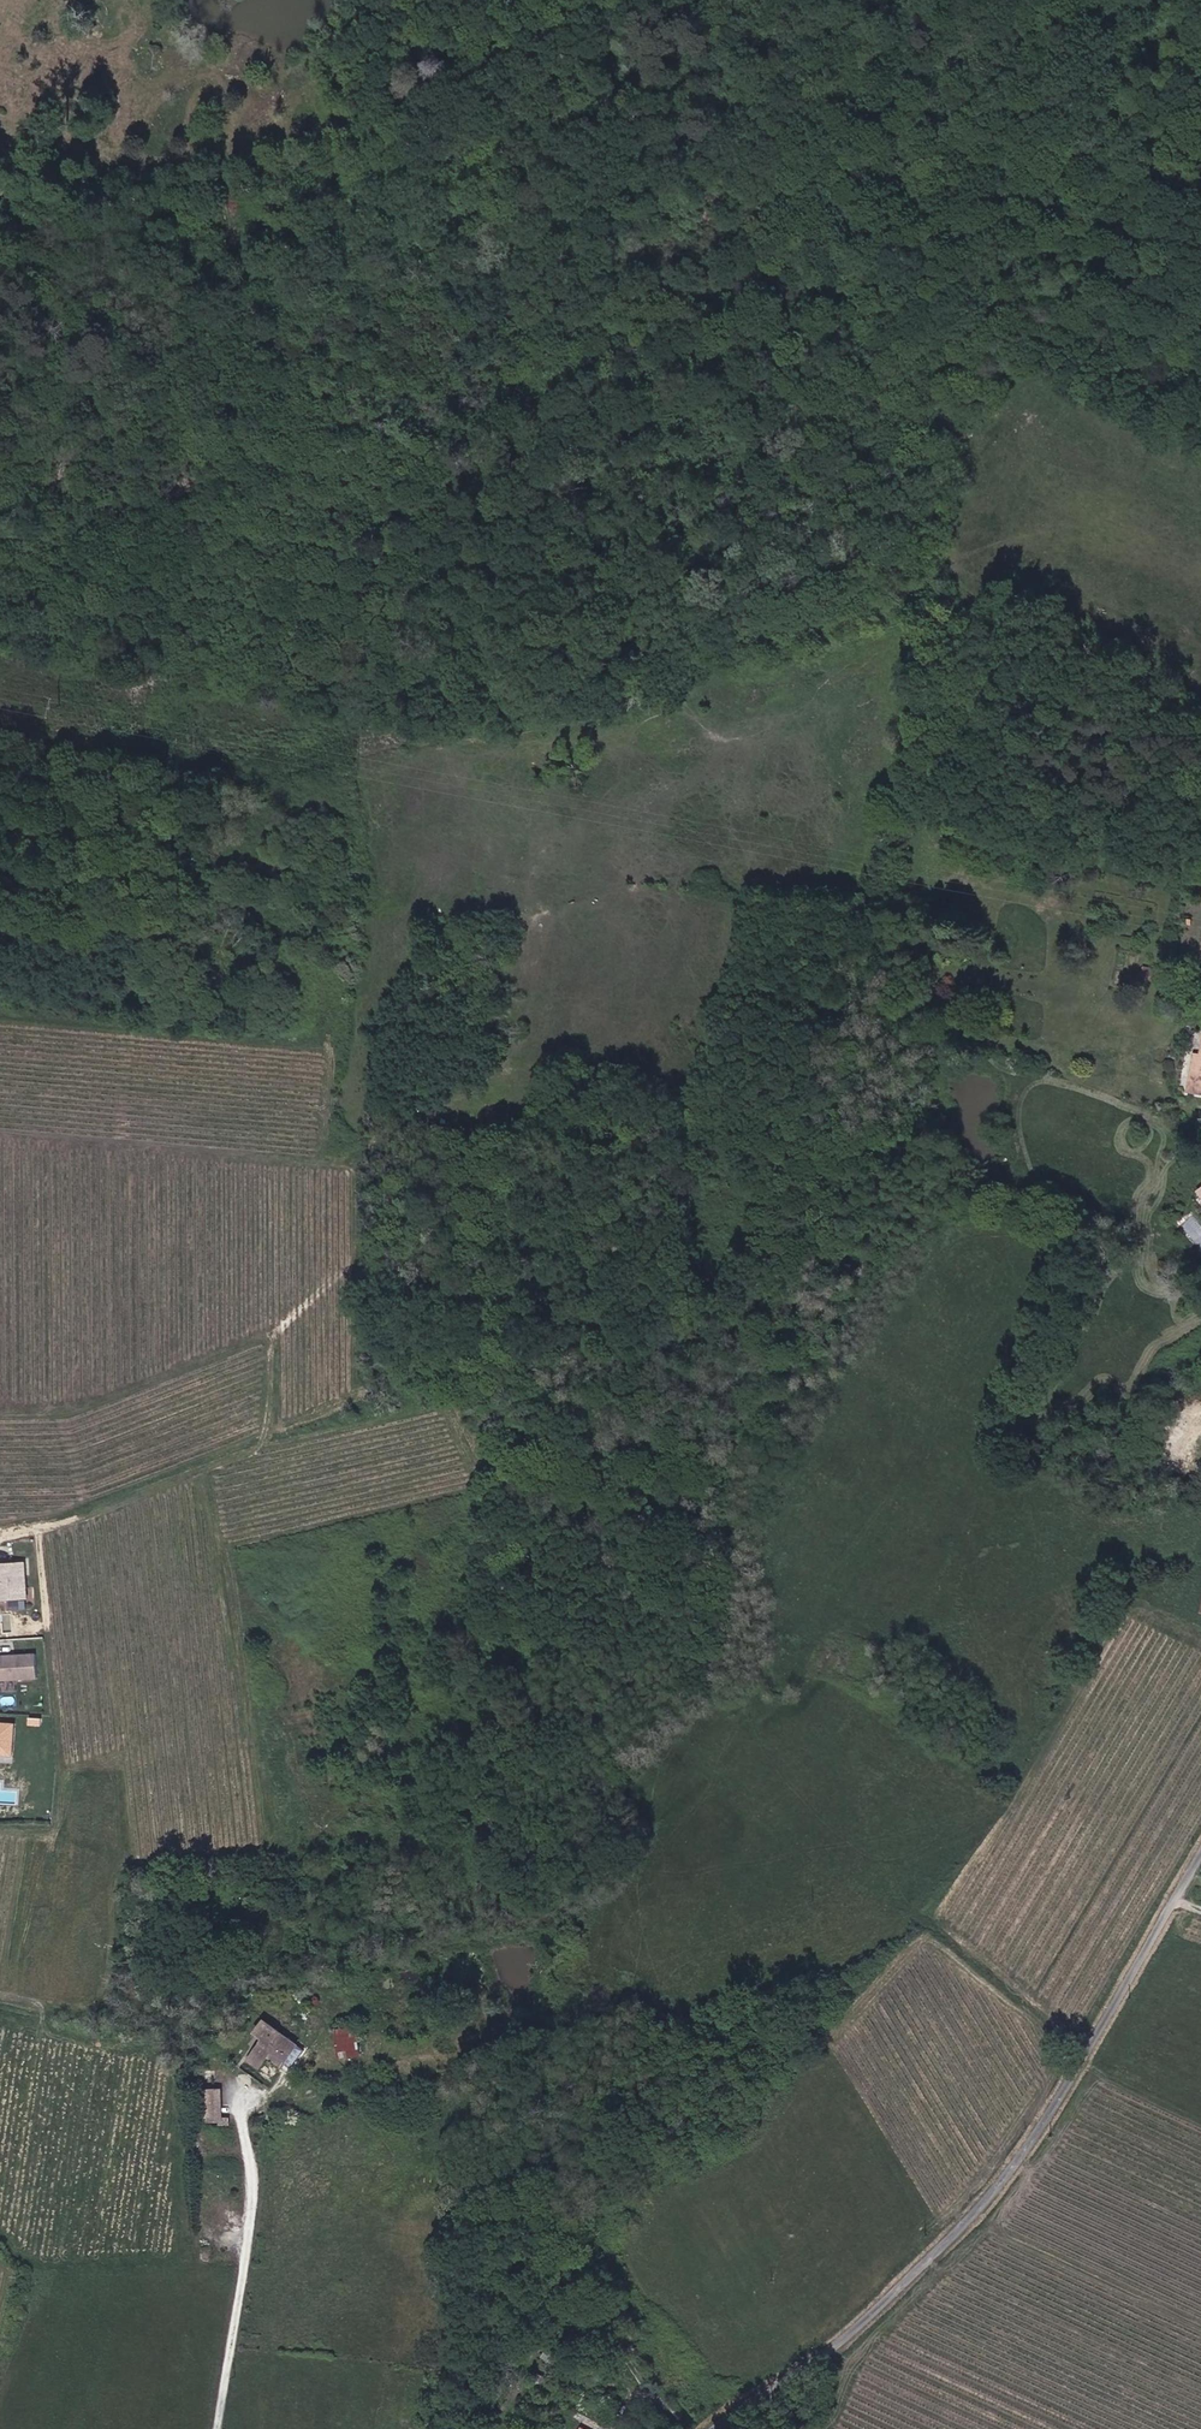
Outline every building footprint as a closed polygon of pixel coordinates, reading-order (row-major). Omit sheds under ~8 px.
[(1195,1042),(1185,1078),(1192,1080),(1200,1046),(1200,1044),(1195,1042)] [(1192,1080),(1200,1082),(1200,1046),(1192,1080)] [(25,1561),(0,1563),(0,1599),(28,1597),(25,1561)] [(39,1650),(0,1654),(0,1678),(41,1674),(39,1650)] [(17,1721),(0,1720),(0,1752),(15,1753),(17,1721)] [(252,2039),(236,2060),(246,2068),(254,2058),(267,2068),(284,2047),(267,2033),(259,2044),(252,2039)] [(346,2057),(344,2034),(325,2035),(327,2058),(346,2057)]
